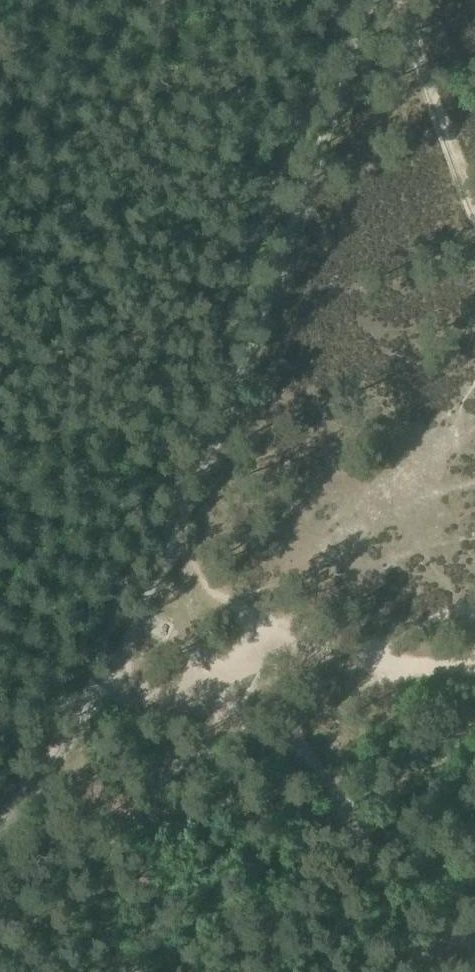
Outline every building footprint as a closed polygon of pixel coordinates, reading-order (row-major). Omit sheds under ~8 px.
[(162,812),(156,803),(142,811),(148,821),(162,812)]
